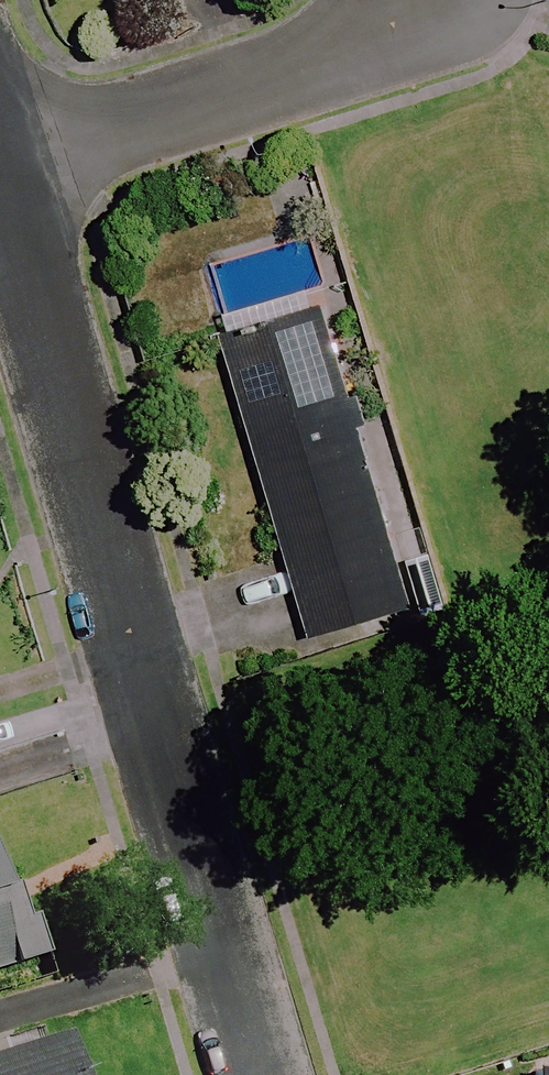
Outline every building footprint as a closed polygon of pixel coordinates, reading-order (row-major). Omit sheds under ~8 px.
[(418,609),(326,306),(220,338),(311,641),(418,609)] [(0,879),(0,974),(50,959),(31,896),(7,903),(0,879)] [(68,1038),(0,1059),(0,1074),(79,1074),(68,1038)] [(532,1052),(530,1074),(548,1074),(548,1053),(532,1052)]
